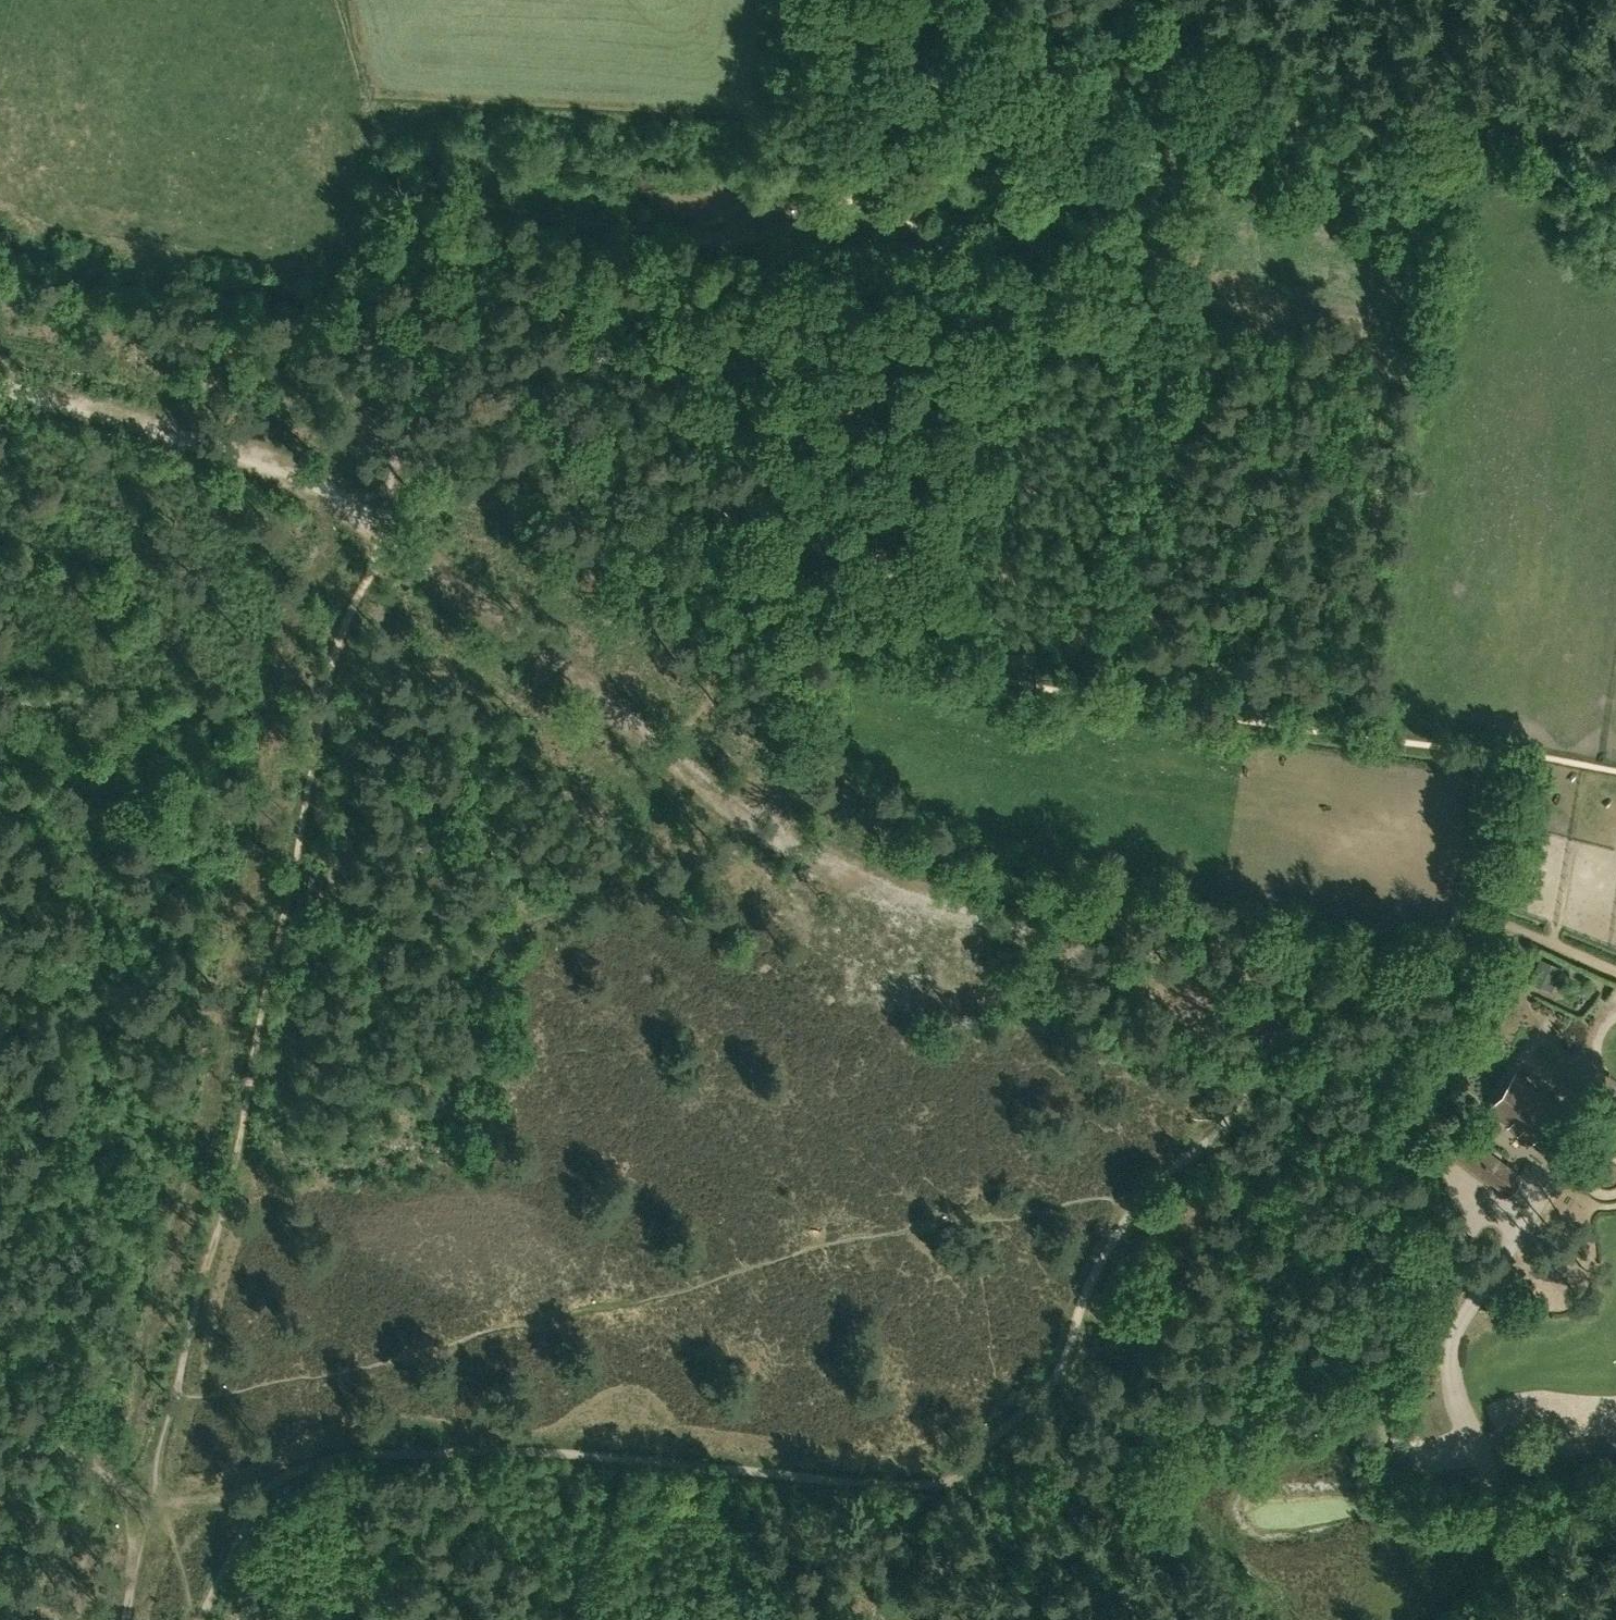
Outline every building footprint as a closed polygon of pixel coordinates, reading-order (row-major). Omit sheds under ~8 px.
[(1554,983),(1561,968),(1540,958),(1533,974),(1554,983)] [(1532,1140),(1559,1107),(1517,1074),(1491,1108),(1532,1140)] [(1522,1175),(1468,1135),(1455,1153),(1509,1193),(1522,1175)] [(1605,1171),(1615,1177),(1615,1157),(1614,1156),(1605,1171)]
